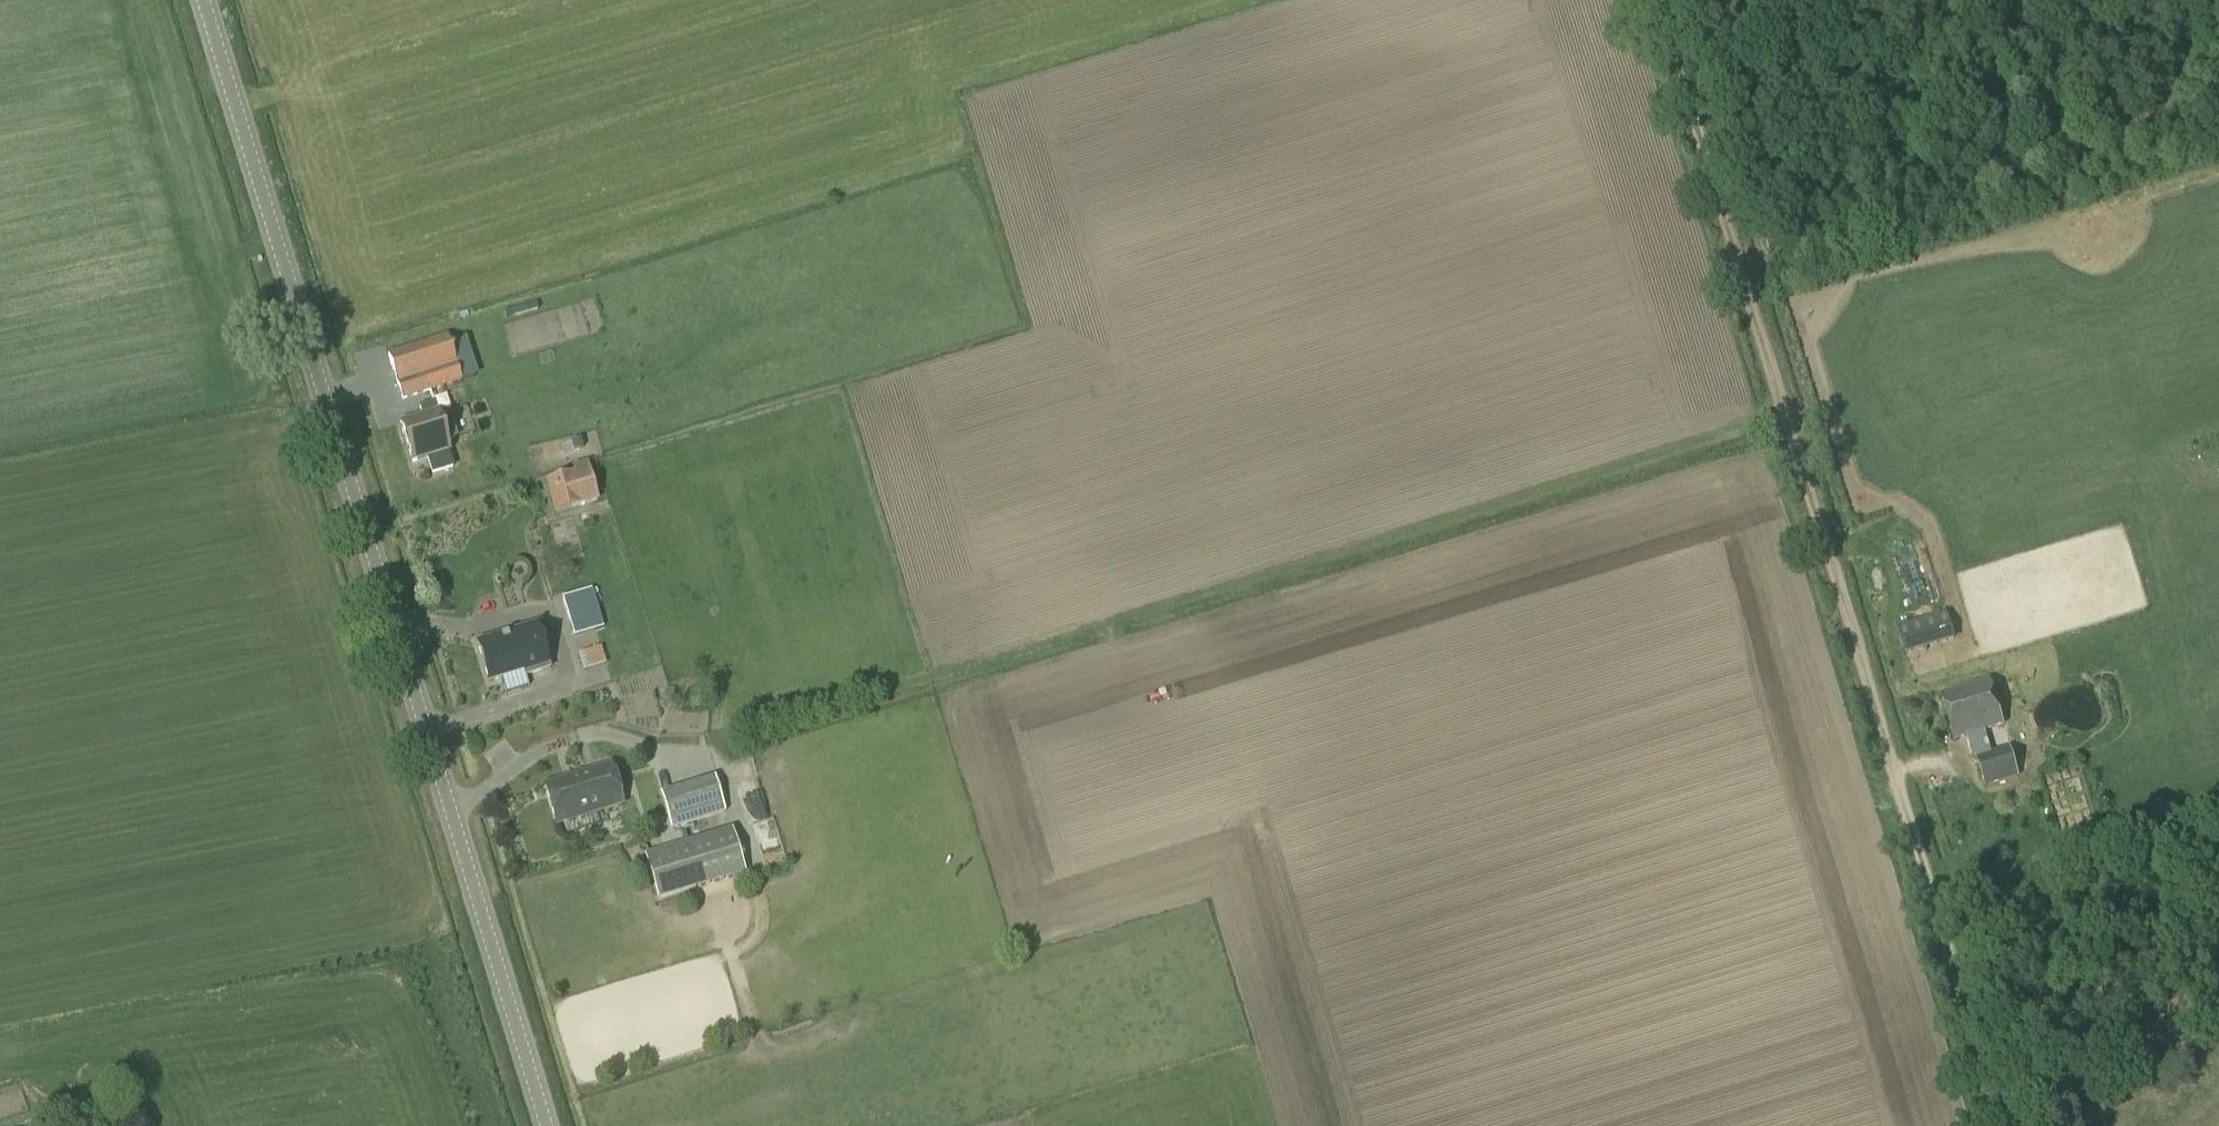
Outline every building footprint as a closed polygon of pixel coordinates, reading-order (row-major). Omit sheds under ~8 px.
[(455,360),(447,337),(388,356),(402,400),(475,376),(468,356),(455,360)] [(446,413),(438,415),(436,410),(433,400),(419,404),(422,414),(400,421),(412,460),(427,456),(432,471),(452,465),(447,449),(448,449),(446,441),(454,439),(446,413)] [(574,471),(546,479),(555,509),(597,497),(587,462),(573,466),(574,471)] [(592,589),(584,591),(561,598),(573,638),(604,628),(592,589)] [(1897,626),(1905,656),(1956,640),(1947,611),(1897,626)] [(536,622),(476,641),(489,680),(524,669),(525,674),(549,666),(536,622)] [(578,654),(582,668),(583,672),(607,664),(601,647),(578,654)] [(1955,739),(1967,736),(1974,759),(1977,758),(1986,787),(2019,777),(2010,745),(2005,747),(1991,751),(1988,740),(1985,731),(2003,725),(1990,681),(1942,695),(1955,739)] [(556,824),(623,804),(611,766),(545,786),(556,824)] [(660,793),(665,813),(670,830),(679,827),(726,813),(714,777),(660,793)] [(784,840),(776,815),(757,820),(764,845),(784,840)] [(746,874),(732,829),(644,855),(657,901),(746,874)]
